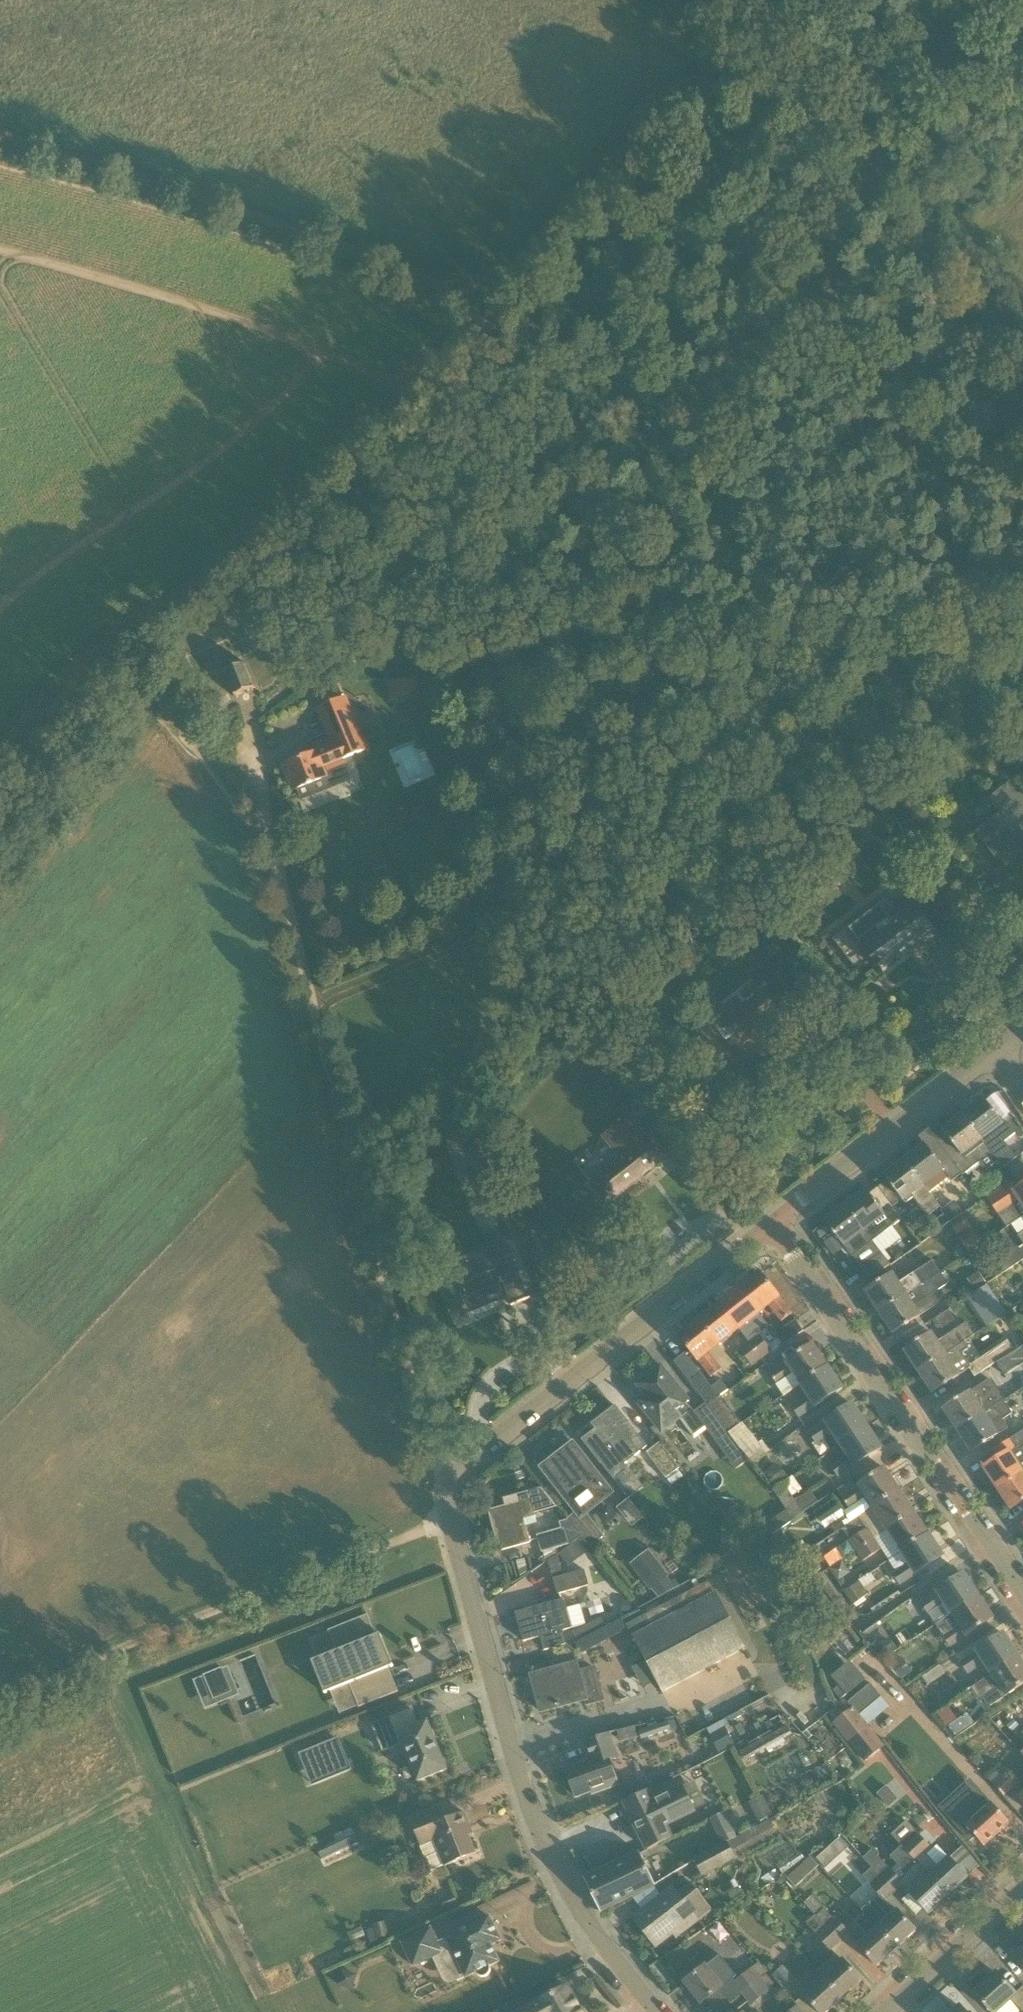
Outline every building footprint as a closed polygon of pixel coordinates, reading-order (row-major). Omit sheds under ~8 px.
[(253,687),(250,678),(252,677),(251,675),(249,675),(245,666),(247,666),(246,664),(244,662),(242,663),(242,665),(239,666),(236,657),(228,660),(231,669),(229,670),(228,668),(226,669),(226,671),(224,671),(225,674),(227,673),(231,682),(229,683),(232,685),(235,694),(233,695),(234,697),(237,698),(239,697),(238,696),(252,690),(253,692),(255,691),(254,689),(256,689),(255,686),(253,687)] [(296,791),(327,778),(323,767),(367,751),(347,698),(316,711),(330,748),(286,766),(296,791)] [(998,857),(1022,838),(1022,794),(1013,782),(990,800),(1001,814),(977,833),(998,857)] [(879,905),(849,928),(859,942),(862,947),(874,961),(883,974),(887,971),(920,945),(925,951),(932,946),(940,940),(910,902),(896,914),(899,918),(893,923),(879,905)] [(949,928),(964,916),(953,904),(939,916),(949,928)] [(332,935),(331,951),(343,952),(344,935),(332,935)] [(764,970),(707,1013),(727,1039),(736,1032),(745,1044),(748,1041),(758,1034),(762,1039),(770,1033),(783,1023),(786,1021),(786,1020),(787,1019),(781,1012),(774,1004),(796,987),(789,978),(781,968),(771,955),(759,964),(764,970)] [(657,1070),(646,1055),(639,1060),(650,1076),(657,1070)] [(602,1138),(621,1162),(591,1184),(607,1204),(644,1175),(641,1172),(650,1165),(653,1168),(667,1157),(652,1137),(647,1141),(645,1139),(672,1118),(653,1094),(612,1127),(613,1128),(602,1138)] [(994,1131),(1003,1124),(995,1114),(993,1110),(992,1111),(984,1100),(964,1115),(999,1161),(1004,1168),(1017,1158),(1005,1142),(1003,1143),(994,1131)] [(951,1141),(943,1148),(963,1175),(980,1162),(987,1171),(999,1161),(964,1115),(944,1131),(951,1141)] [(925,1145),(905,1161),(932,1196),(952,1181),(953,1182),(963,1175),(943,1148),(933,1155),(925,1145)] [(888,1181),(878,1188),(893,1207),(902,1200),(906,1204),(915,1197),(920,1203),(918,1205),(927,1217),(940,1207),(932,1196),(905,1161),(885,1177),(888,1181)] [(1016,1191),(1011,1183),(987,1198),(1007,1228),(1022,1218),(1022,1186),(1016,1191)] [(846,1206),(873,1242),(902,1220),(893,1207),(878,1188),(869,1195),(866,1191),(846,1206)] [(958,1205),(944,1215),(950,1223),(963,1215),(964,1214),(958,1205)] [(873,1242),(846,1206),(826,1222),(834,1233),(833,1233),(835,1236),(836,1236),(853,1258),(854,1257),(861,1268),(882,1254),(873,1242)] [(944,1215),(936,1221),(941,1229),(948,1224),(950,1223),(944,1215)] [(957,1237),(972,1226),(963,1215),(950,1223),(948,1224),(957,1237)] [(835,1237),(824,1244),(833,1257),(844,1250),(835,1237)] [(529,1299),(506,1239),(482,1249),(491,1271),(454,1286),(465,1316),(467,1316),(466,1314),(496,1303),(496,1304),(497,1303),(496,1300),(508,1295),(512,1306),(529,1299)] [(959,1245),(952,1250),(958,1259),(965,1254),(959,1245)] [(1022,1261),(1022,1254),(1018,1247),(997,1261),(1005,1273),(1022,1261)] [(869,1279),(890,1265),(882,1254),(861,1268),(869,1279)] [(880,1312),(940,1272),(933,1261),(898,1284),(891,1273),(867,1291),(880,1312)] [(919,1316),(913,1308),(948,1284),(940,1272),(880,1312),(895,1334),(919,1316)] [(975,1291),(986,1283),(979,1272),(967,1280),(975,1291)] [(792,1314),(760,1273),(740,1289),(759,1314),(770,1306),(782,1322),(792,1314)] [(986,1287),(971,1297),(989,1323),(1004,1313),(986,1287)] [(740,1289),(720,1305),(739,1329),(749,1341),(758,1334),(768,1326),(759,1314),(740,1289)] [(719,1345),(739,1329),(720,1305),(700,1321),(719,1345)] [(783,1345),(804,1331),(797,1320),(775,1334),(783,1345)] [(719,1345),(700,1321),(679,1337),(699,1361),(700,1361),(712,1377),(721,1370),(709,1354),(719,1346),(719,1345)] [(914,1363),(920,1372),(944,1355),(945,1354),(973,1335),(966,1324),(937,1343),(931,1334),(906,1351),(914,1363)] [(772,1352),(758,1334),(748,1342),(762,1360),(772,1352)] [(762,1360),(748,1342),(738,1350),(752,1368),(762,1360)] [(975,1378),(1006,1358),(1013,1353),(1006,1342),(968,1367),(975,1378)] [(813,1345),(771,1373),(778,1385),(795,1373),(803,1384),(828,1367),(813,1345)] [(1022,1365),(1022,1347),(1013,1353),(1006,1358),(1014,1371),(1022,1365)] [(674,1363),(705,1404),(707,1406),(728,1390),(721,1381),(713,1388),(686,1353),(674,1363)] [(944,1355),(920,1372),(934,1393),(960,1376),(945,1354),(944,1355)] [(689,1401),(662,1366),(638,1385),(646,1395),(638,1402),(663,1433),(682,1417),(696,1435),(705,1427),(718,1443),(729,1435),(707,1406),(705,1404),(695,1412),(687,1403),(689,1401)] [(801,1417),(818,1406),(843,1390),(828,1367),(803,1384),(811,1396),(794,1407),(801,1417)] [(970,1393),(945,1410),(958,1430),(983,1413),(970,1393)] [(1013,1413),(1003,1400),(983,1413),(958,1430),(973,1452),(1008,1428),(1003,1420),(1013,1413)] [(810,1433),(818,1444),(835,1433),(842,1444),(867,1427),(853,1405),(810,1433)] [(639,1453),(635,1448),(643,1441),(616,1406),(592,1424),(613,1451),(600,1462),(614,1480),(628,1468),(625,1464),(639,1453)] [(735,1410),(723,1418),(730,1429),(742,1421),(735,1410)] [(840,1477),(882,1449),(867,1427),(842,1444),(851,1456),(834,1467),(840,1477)] [(984,1469),(998,1490),(1022,1473),(1022,1470),(1011,1451),(1022,1444),(1022,1446),(1022,1430),(993,1449),(999,1459),(984,1469)] [(765,1454),(759,1444),(752,1449),(745,1438),(738,1443),(751,1463),(765,1454)] [(573,1442),(541,1467),(566,1499),(571,1495),(581,1509),(583,1508),(588,1515),(613,1494),(591,1466),(592,1465),(573,1442)] [(666,1479),(680,1469),(661,1443),(647,1453),(666,1479)] [(776,1466),(765,1473),(775,1488),(786,1481),(776,1466)] [(872,1509),(900,1491),(885,1469),(841,1498),(849,1509),(865,1498),(872,1509)] [(998,1490),(1011,1510),(1022,1503),(1022,1473),(998,1490)] [(788,1511),(793,1519),(803,1513),(796,1500),(793,1496),(784,1483),(776,1488),(773,1490),(787,1511),(788,1511)] [(887,1531),(914,1513),(900,1491),(872,1509),(887,1531)] [(496,1537),(500,1551),(531,1543),(525,1520),(536,1517),(530,1495),(518,1499),(519,1503),(489,1511),(495,1530),(498,1530),(499,1536),(496,1537)] [(588,1515),(583,1508),(581,1509),(568,1519),(569,1521),(582,1537),(590,1548),(604,1537),(588,1515)] [(863,1513),(875,1535),(884,1530),(872,1508),(863,1513)] [(793,1519),(788,1511),(787,1511),(771,1521),(777,1531),(779,1530),(778,1529),(788,1523),(793,1519)] [(902,1553),(929,1535),(914,1513),(887,1531),(902,1553)] [(851,1524),(845,1515),(840,1519),(846,1527),(851,1524)] [(846,1527),(843,1529),(850,1541),(869,1529),(861,1517),(851,1524),(846,1527)] [(573,1544),(582,1537),(569,1521),(561,1523),(562,1529),(537,1536),(542,1553),(573,1544)] [(743,1551),(733,1537),(730,1538),(720,1524),(713,1529),(732,1558),(743,1551)] [(856,1550),(875,1538),(869,1529),(850,1541),(856,1550)] [(745,1534),(737,1540),(745,1552),(753,1546),(745,1534)] [(943,1557),(929,1535),(902,1553),(909,1564),(892,1575),(900,1586),(943,1557)] [(882,1549),(875,1538),(856,1550),(863,1562),(882,1549)] [(771,1539),(758,1548),(766,1560),(762,1562),(770,1575),(788,1562),(771,1539)] [(850,1541),(846,1544),(849,1549),(852,1553),(856,1550),(850,1541)] [(576,1542),(559,1555),(565,1563),(582,1550),(576,1542)] [(669,1575),(649,1550),(630,1565),(650,1590),(669,1575)] [(812,1554),(801,1561),(810,1575),(821,1568),(812,1554)] [(552,1572),(554,1579),(563,1577),(561,1570),(552,1572)] [(554,1579),(558,1595),(590,1586),(585,1571),(563,1577),(554,1579)] [(954,1613),(979,1597),(964,1574),(922,1602),(930,1614),(947,1603),(954,1613)] [(869,1595),(860,1581),(844,1592),(853,1606),(869,1595)] [(709,1582),(627,1625),(629,1629),(663,1692),(745,1649),(709,1582)] [(952,1647),(994,1619),(979,1597),(954,1613),(962,1626),(946,1637),(952,1647)] [(520,1612),(516,1613),(518,1619),(520,1630),(523,1642),(541,1637),(545,1636),(549,1650),(568,1645),(566,1639),(564,1631),(573,1628),(586,1625),(580,1605),(567,1609),(564,1599),(520,1612)] [(622,1611),(630,1612),(632,1601),(624,1600),(622,1611)] [(397,1693),(387,1669),(383,1658),(389,1655),(381,1634),(375,1637),(367,1617),(330,1632),(338,1652),(318,1660),(331,1692),(351,1684),(361,1707),(397,1693)] [(623,1617),(612,1623),(618,1634),(629,1629),(627,1625),(623,1617)] [(852,1645),(830,1617),(820,1624),(842,1653),(852,1645)] [(575,1642),(606,1626),(602,1618),(574,1633),(576,1638),(574,1639),(575,1642)] [(969,1673),(986,1662),(993,1672),(1018,1656),(1004,1634),(961,1662),(969,1673)] [(888,1638),(877,1646),(885,1657),(896,1649),(888,1638)] [(991,1706),(1022,1685),(1022,1663),(1018,1656),(993,1672),(1002,1685),(985,1696),(991,1706)] [(901,1658),(892,1664),(894,1666),(901,1678),(911,1671),(902,1657),(901,1658)] [(228,1663),(241,1689),(251,1684),(238,1658),(228,1663)] [(587,1705),(604,1700),(595,1668),(580,1672),(577,1663),(531,1675),(541,1712),(586,1700),(587,1705)] [(928,1686),(946,1674),(940,1666),(923,1678),(928,1686)] [(223,1668),(200,1677),(212,1706),(235,1697),(223,1668)] [(871,1684),(849,1702),(853,1707),(861,1716),(883,1698),(871,1684)] [(840,1686),(833,1691),(840,1700),(847,1695),(840,1686)] [(846,1700),(829,1713),(835,1722),(852,1708),(848,1702),(846,1700)] [(861,1716),(853,1707),(852,1708),(835,1722),(834,1723),(865,1763),(885,1747),(884,1745),(861,1716)] [(419,1726),(412,1710),(373,1726),(383,1751),(403,1743),(419,1782),(447,1770),(428,1722),(419,1726)] [(740,1711),(728,1718),(731,1722),(743,1716),(740,1711)] [(644,1726),(645,1729),(639,1732),(642,1740),(671,1730),(673,1734),(678,1732),(673,1718),(668,1720),(669,1721),(659,1725),(658,1721),(644,1726)] [(968,1729),(960,1718),(948,1726),(955,1737),(968,1729)] [(743,1759),(791,1733),(788,1726),(740,1753),(743,1759)] [(635,1727),(619,1731),(620,1736),(621,1741),(638,1737),(635,1727)] [(726,1729),(711,1737),(719,1754),(735,1745),(726,1729)] [(590,1761),(566,1770),(567,1772),(576,1798),(592,1792),(593,1795),(610,1789),(619,1785),(614,1771),(610,1761),(618,1758),(617,1755),(611,1738),(610,1733),(583,1743),(590,1761)] [(339,1738),(299,1755),(306,1772),(327,1764),(329,1771),(349,1763),(339,1738)] [(821,1766),(812,1771),(815,1779),(825,1775),(821,1766)] [(1018,1784),(1002,1767),(988,1780),(1004,1797),(1018,1784)] [(672,1838),(666,1825),(696,1810),(684,1786),(654,1801),(649,1790),(624,1802),(648,1850),(672,1838)] [(947,1818),(969,1843),(977,1836),(985,1845),(1009,1824),(979,1790),(947,1818)] [(765,1800),(751,1808),(758,1823),(773,1815),(765,1800)] [(441,1807),(410,1820),(432,1872),(476,1854),(466,1829),(470,1827),(464,1812),(447,1819),(441,1807)] [(737,1837),(728,1842),(737,1859),(779,1836),(770,1820),(737,1837)] [(949,1896),(968,1878),(937,1846),(933,1849),(907,1821),(892,1834),(903,1846),(949,1896)] [(733,1828),(718,1835),(722,1845),(725,1843),(728,1842),(737,1837),(735,1832),(733,1828)] [(355,1834),(317,1851),(321,1859),(359,1842),(355,1834)] [(843,1839),(833,1845),(840,1855),(850,1848),(843,1839)] [(722,1845),(693,1860),(703,1877),(734,1861),(725,1843),(722,1845)] [(929,1914),(949,1896),(903,1846),(891,1857),(902,1869),(896,1874),(873,1851),(863,1859),(872,1868),(895,1893),(902,1887),(929,1914)] [(656,1886),(639,1852),(584,1879),(601,1912),(656,1886)] [(819,1867),(811,1857),(787,1878),(796,1888),(819,1867)] [(872,1868),(872,1869),(863,1876),(872,1886),(871,1887),(878,1895),(885,1903),(886,1901),(895,1893),(872,1868)] [(634,1918),(656,1947),(674,1933),(677,1937),(711,1909),(691,1885),(679,1895),(672,1887),(634,1918)] [(862,1911),(864,1914),(897,1949),(917,1931),(898,1910),(896,1912),(886,1901),(885,1903),(878,1895),(862,1911)] [(817,1917),(825,1910),(813,1896),(805,1904),(816,1916),(817,1917)] [(834,1919),(825,1910),(817,1917),(841,1943),(851,1934),(836,1917),(834,1919)] [(878,1967),(897,1949),(864,1914),(855,1922),(869,1937),(859,1946),(878,1967)] [(831,1953),(841,1943),(817,1917),(816,1916),(807,1924),(817,1935),(816,1936),(831,1953)] [(490,1917),(447,1938),(448,1939),(439,1944),(431,1928),(402,1942),(414,1967),(442,1953),(444,1956),(445,1958),(447,1960),(449,1961),(452,1961),(454,1961),(458,1959),(466,1977),(476,1973),(476,1974),(477,1975),(479,1977),(481,1977),(482,1978),(485,1977),(486,1977),(487,1976),(490,1974),(491,1972),(491,1970),(490,1966),(500,1961),(492,1946),(502,1941),(490,1917)] [(373,1926),(376,1939),(377,1939),(389,1936),(387,1923),(373,1926)] [(374,1929),(369,1930),(370,1944),(377,1943),(377,1939),(376,1939),(375,1939),(374,1929)] [(1014,1951),(1018,1955),(1016,1957),(1022,1965),(1022,1944),(1014,1951)] [(737,1976),(720,1955),(685,1983),(702,2004),(737,1976)] [(823,1978),(842,1999),(862,1981),(843,1960),(823,1978)] [(733,1984),(741,1994),(766,1974),(768,1973),(760,1962),(733,1984)] [(786,1992),(797,1982),(783,1966),(772,1976),(786,1992)] [(339,1982),(351,1986),(355,1976),(342,1972),(339,1982)] [(1015,1993),(998,1973),(975,1993),(992,2011),(996,2011),(1010,2000),(1021,2011),(1022,2011),(1022,1985),(1015,1993)] [(774,1985),(766,1974),(741,1994),(752,2007),(772,1990),(770,1988),(774,1985)] [(823,1978),(804,1995),(819,2011),(828,2011),(842,1999),(823,1978)] [(568,1987),(522,2011),(582,2011),(568,1987)]
